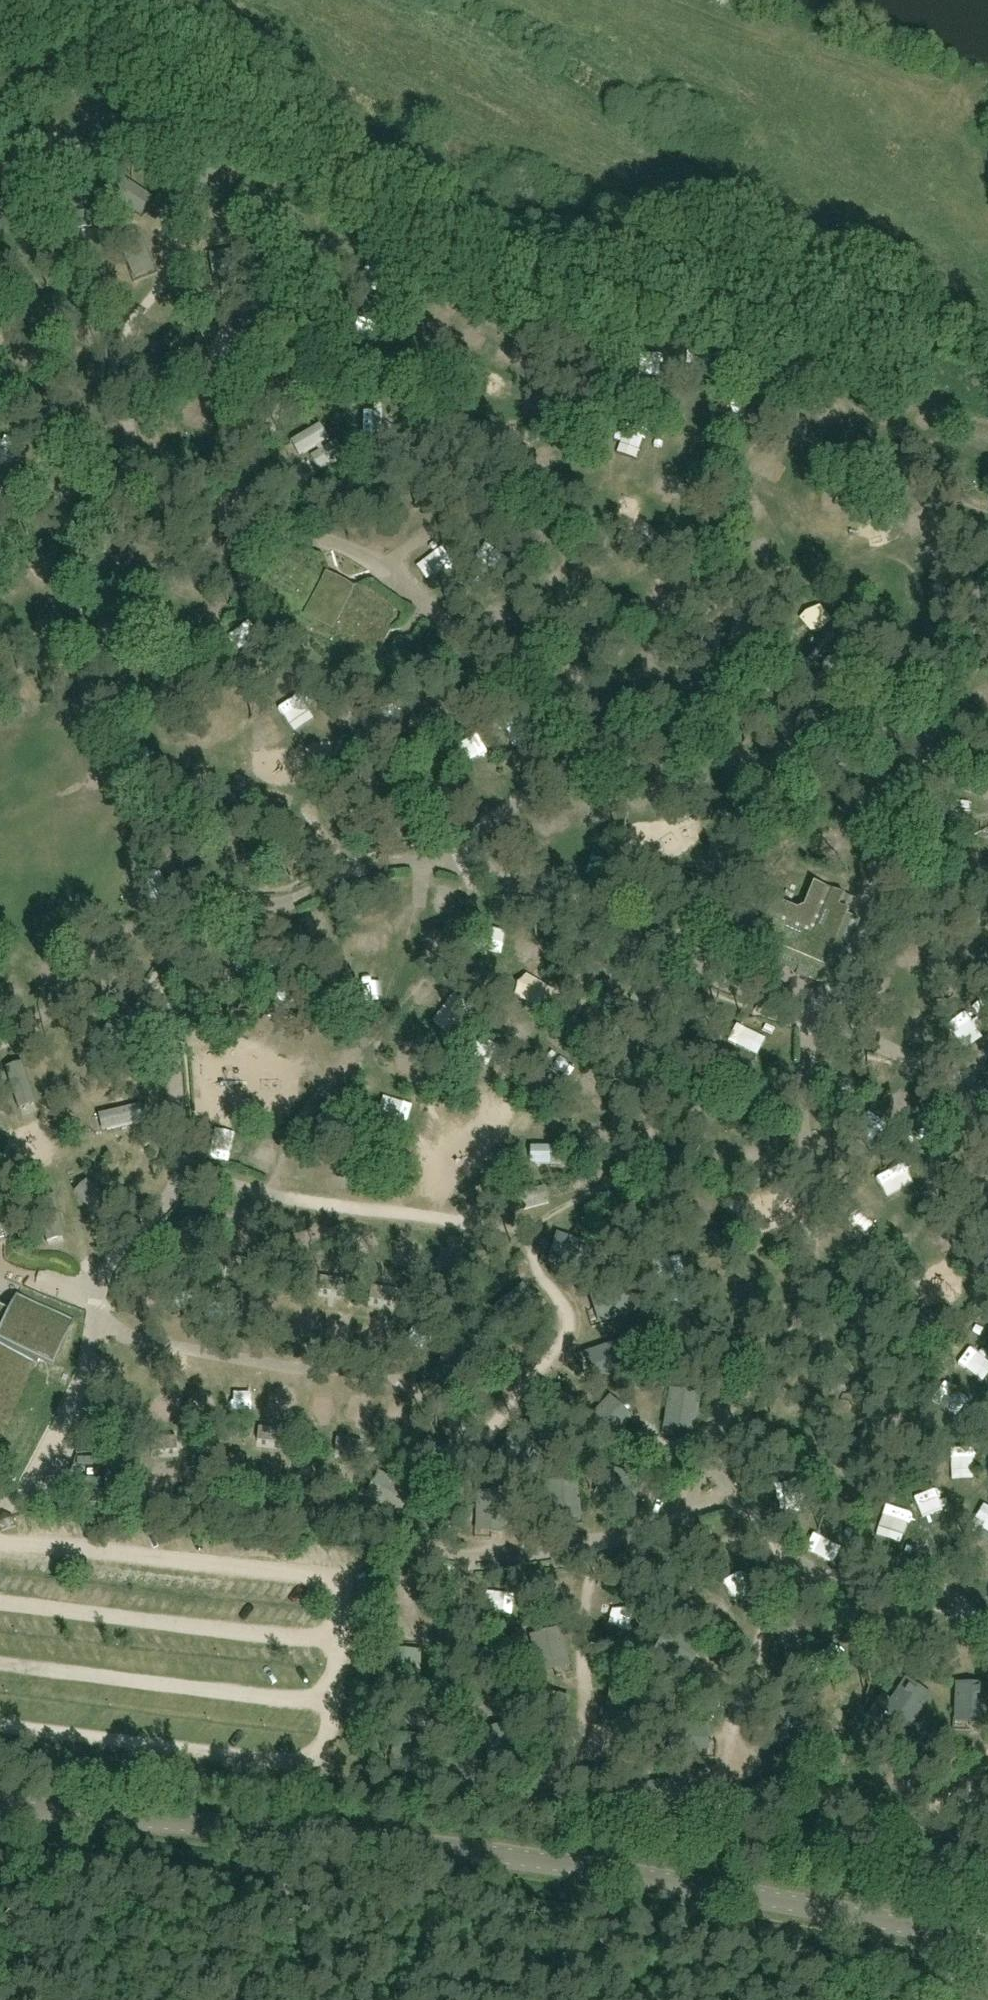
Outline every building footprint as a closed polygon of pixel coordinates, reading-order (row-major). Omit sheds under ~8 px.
[(11,146),(9,124),(0,125),(0,147),(11,146)] [(9,214),(8,185),(0,185),(0,214),(9,214)] [(81,238),(80,249),(98,251),(99,239),(81,238)] [(134,258),(145,286),(163,279),(152,251),(134,258)] [(435,327),(459,337),(467,319),(443,309),(435,327)] [(196,329),(213,325),(210,312),(193,316),(196,329)] [(355,338),(372,345),(379,328),(362,321),(355,338)] [(478,328),(474,338),(500,349),(504,339),(478,328)] [(216,428),(215,410),(195,412),(197,430),(216,428)] [(301,436),(327,466),(341,454),(333,445),(343,436),(325,416),(321,420),(318,417),(312,422),(314,424),(301,436)] [(987,455),(987,432),(980,430),(976,452),(987,455)] [(627,454),(647,457),(650,437),(630,435),(627,454)] [(751,510),(749,527),(759,528),(761,512),(751,510)] [(763,530),(778,529),(777,516),(762,516),(763,530)] [(795,623),(808,636),(818,634),(826,623),(815,610),(801,617),(795,623)] [(843,656),(826,662),(822,672),(829,684),(846,679),(846,665),(843,656)] [(302,742),(319,734),(306,708),(290,716),(302,742)] [(452,752),(442,766),(450,772),(460,758),(452,752)] [(545,850),(558,846),(552,829),(539,833),(545,850)] [(862,923),(848,916),(850,912),(839,908),(844,895),(814,883),(804,907),(796,910),(772,899),(761,930),(777,936),(769,960),(836,990),(862,923)] [(364,972),(376,971),(375,955),(362,956),(364,972)] [(374,974),(364,974),(363,995),(373,995),(374,974)] [(375,995),(392,995),(392,978),(375,978),(375,995)] [(642,996),(635,993),(632,999),(639,1002),(642,996)] [(527,1022),(522,1035),(540,1042),(544,1029),(527,1022)] [(734,1052),(756,1060),(763,1042),(740,1034),(734,1052)] [(12,1089),(34,1078),(25,1058),(2,1069),(12,1089)] [(901,1110),(917,1120),(923,1110),(907,1100),(901,1110)] [(121,1117),(100,1118),(101,1138),(121,1137),(121,1117)] [(553,1174),(560,1154),(541,1148),(534,1167),(553,1174)] [(899,1210),(917,1200),(903,1175),(885,1185),(899,1210)] [(550,1265),(586,1277),(594,1250),(558,1239),(550,1265)] [(240,1259),(227,1257),(226,1263),(239,1265),(240,1259)] [(240,1259),(239,1265),(252,1268),(253,1261),(240,1259)] [(183,1265),(170,1263),(169,1270),(182,1272),(183,1265)] [(239,1265),(226,1263),(225,1270),(238,1272),(239,1265)] [(239,1265),(238,1272),(251,1274),(252,1268),(239,1265)] [(168,1276),(181,1278),(182,1272),(169,1270),(168,1276)] [(320,1285),(333,1286),(334,1280),(321,1278),(320,1285)] [(347,1282),(334,1280),(333,1286),(346,1288),(347,1282)] [(319,1291),(332,1293),(333,1286),(320,1285),(319,1291)] [(345,1295),(346,1288),(333,1286),(332,1293),(345,1295)] [(600,1326),(636,1313),(627,1287),(591,1300),(600,1326)] [(371,1294),(384,1296),(385,1290),(372,1288),(371,1294)] [(397,1298),(398,1292),(385,1290),(384,1296),(397,1298)] [(384,1296),(371,1294),(370,1301),(383,1303),(384,1296)] [(4,1474),(47,1377),(63,1385),(70,1370),(55,1364),(73,1322),(17,1296),(10,1312),(0,1307),(0,1473),(4,1474)] [(384,1296),(383,1303),(396,1305),(397,1298),(384,1296)] [(234,1304),(239,1319),(249,1315),(243,1300),(234,1304)] [(595,1385),(630,1373),(621,1347),(585,1359),(595,1385)] [(671,1397),(666,1435),(694,1438),(698,1400),(671,1397)] [(610,1402),(585,1429),(605,1448),(631,1421),(610,1402)] [(336,1446),(349,1448),(350,1441),(337,1439),(336,1446)] [(363,1443),(350,1441),(349,1448),(362,1449),(363,1443)] [(335,1453),(348,1454),(349,1448),(336,1446),(335,1453)] [(362,1449),(349,1448),(348,1454),(361,1456),(362,1449)] [(432,1470),(459,1496),(478,1476),(451,1450),(432,1470)] [(597,1496),(632,1511),(643,1486),(609,1471),(597,1496)] [(413,1496),(380,1478),(366,1502),(399,1520),(413,1496)] [(549,1493),(554,1531),(582,1527),(577,1489),(549,1493)] [(929,1519),(946,1514),(940,1495),(923,1500),(929,1519)] [(506,1536),(508,1499),(480,1497),(478,1535),(506,1536)] [(987,1538),(987,1515),(979,1514),(979,1538),(987,1538)] [(508,1606),(508,1624),(524,1625),(525,1606),(508,1606)] [(622,1624),(626,1640),(636,1638),(631,1621),(622,1624)] [(569,1664),(560,1628),(533,1634),(542,1671),(569,1664)] [(420,1685),(421,1647),(394,1646),(392,1684),(420,1685)] [(910,1724),(931,1692),(908,1677),(887,1708),(910,1724)] [(985,1719),(986,1682),(958,1681),(957,1719),(985,1719)] [(517,1756),(506,1719),(480,1727),(490,1763),(517,1756)]
